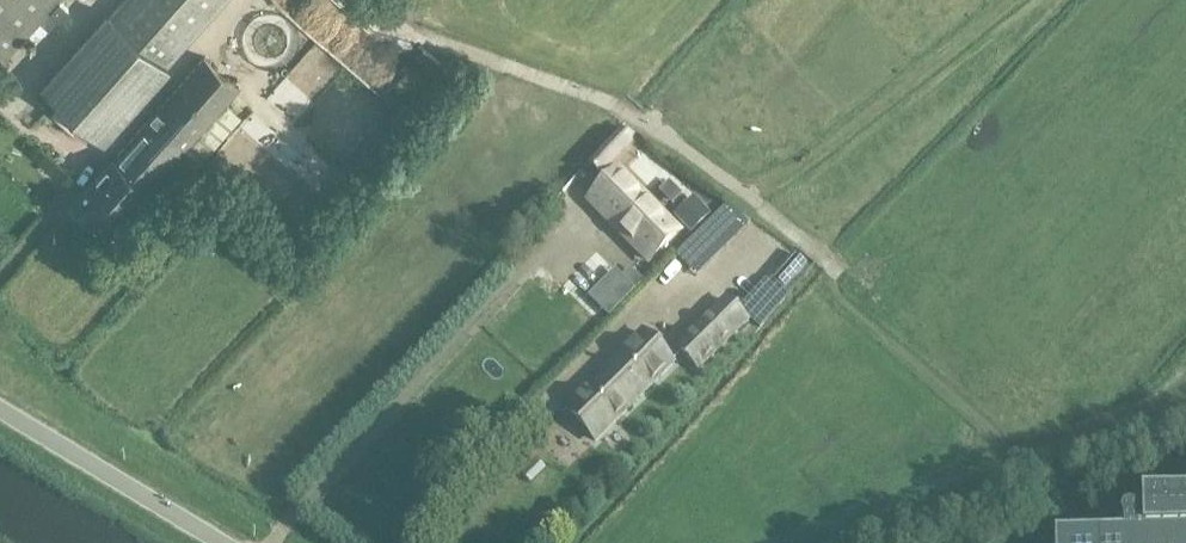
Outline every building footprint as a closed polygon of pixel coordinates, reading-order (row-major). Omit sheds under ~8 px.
[(56,0),(0,0),(0,60),(56,0)] [(42,86),(99,137),(223,0),(120,0),(42,86)] [(271,2),(294,21),(309,4),(304,0),(272,0),(271,2)] [(109,234),(119,223),(240,87),(203,56),(72,204),(88,218),(89,217),(109,234)] [(619,132),(588,163),(598,174),(630,143),(619,132)] [(192,160),(198,173),(215,165),(209,152),(192,160)] [(619,174),(591,201),(648,259),(676,232),(619,174)] [(712,216),(694,198),(673,218),(691,236),(712,216)] [(610,263),(618,279),(631,272),(623,256),(610,263)] [(751,312),(763,322),(804,276),(792,266),(751,312)] [(747,279),(732,285),(739,302),(754,297),(747,279)] [(729,293),(677,344),(703,372),(755,319),(729,293)] [(642,333),(565,410),(595,441),(673,364),(642,333)] [(1122,542),(1094,542),(1185,542),(1185,504),(1141,505),(1141,522),(1135,522),(1130,520),(1124,521),(1120,525),(1120,531),(1122,536),(1122,542)]
